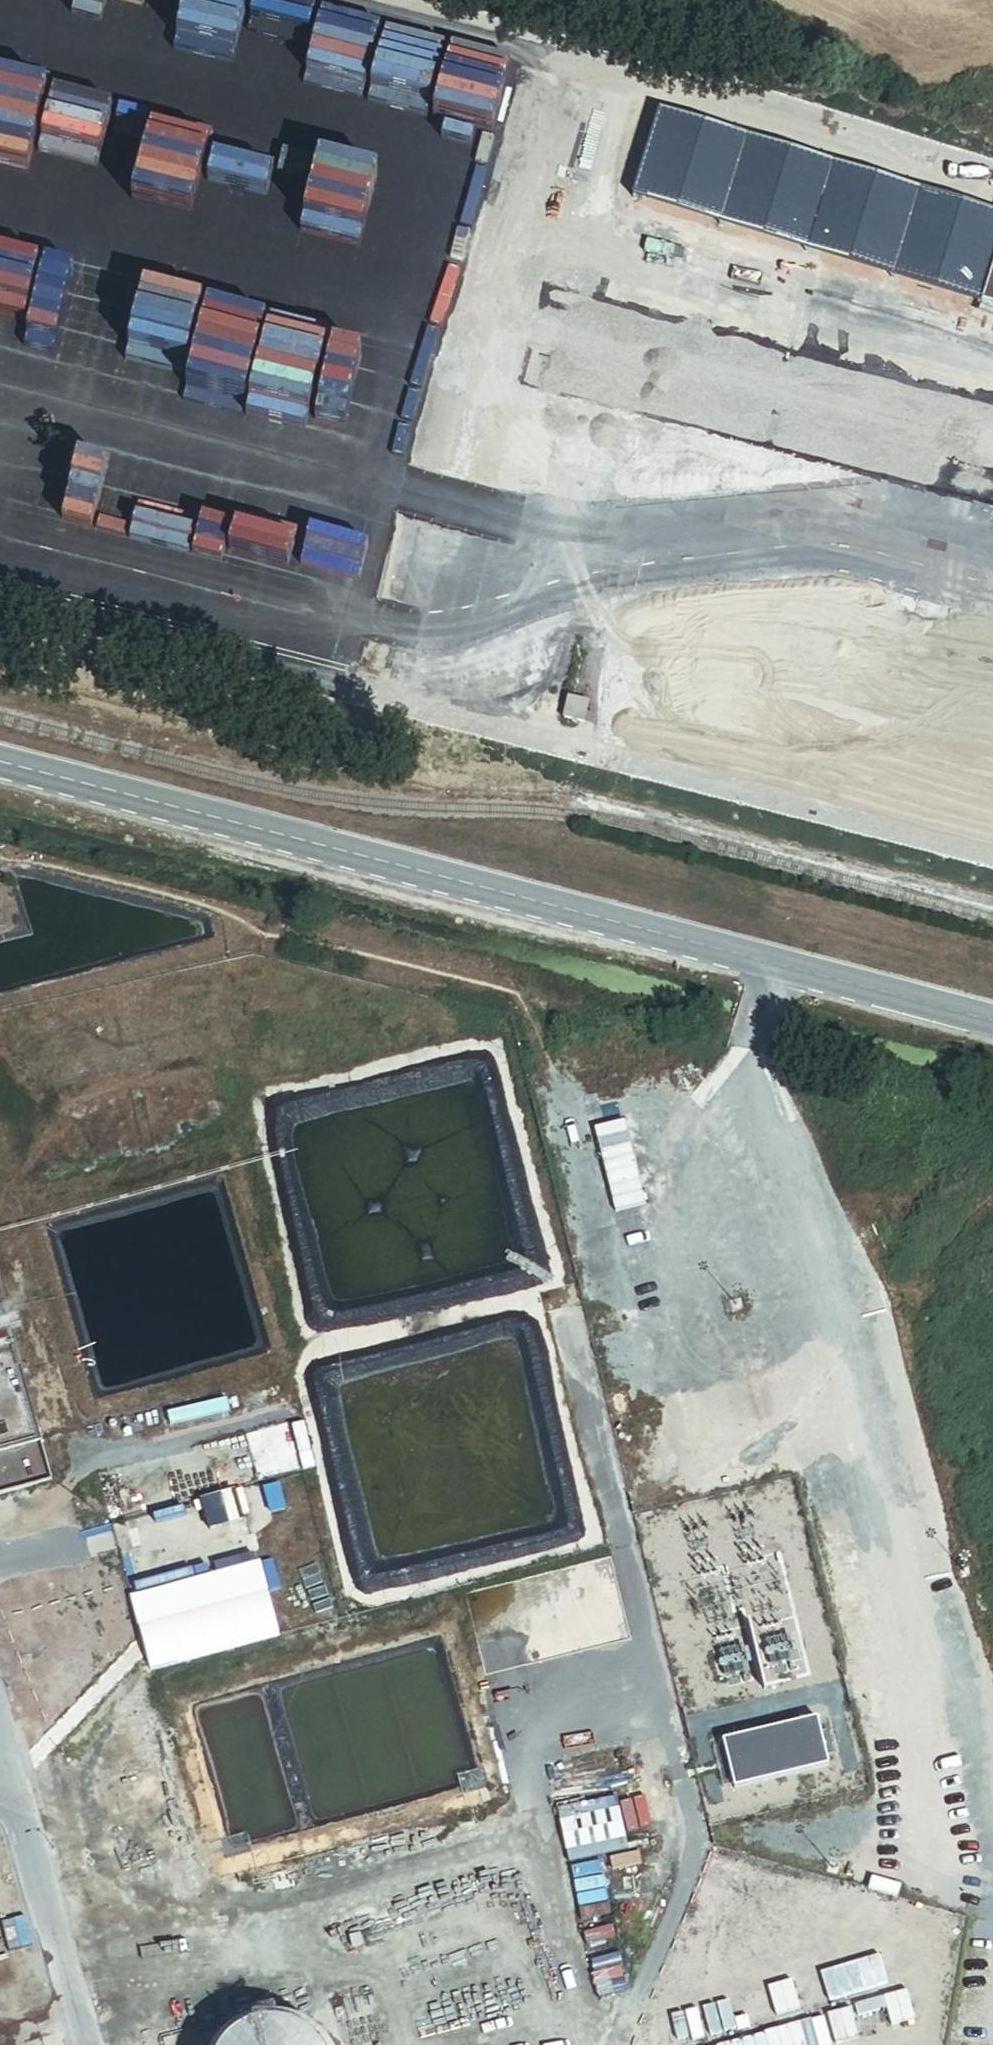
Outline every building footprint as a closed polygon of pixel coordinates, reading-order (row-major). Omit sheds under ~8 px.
[(983,302),(992,269),(992,222),(663,110),(634,194),(980,312),(983,302)] [(983,302),(992,306),(992,269),(983,302)] [(585,708),(587,698),(567,694),(563,714),(587,720),(590,709),(585,708)] [(238,1494),(191,1506),(194,1515),(200,1513),(205,1533),(238,1524),(237,1519),(244,1517),(238,1494)] [(125,1557),(119,1559),(123,1579),(130,1577),(125,1557)] [(255,1568),(126,1602),(145,1673),(274,1639),(255,1568)] [(817,1723),(725,1744),(735,1787),(827,1765),(817,1723)] [(470,1772),(460,1775),(461,1781),(465,1795),(490,1788),(485,1768),(470,1772)] [(233,1837),(221,1841),(226,1859),(251,1852),(247,1840),(246,1834),(233,1837)] [(316,2031),(298,2016),(277,2007),(254,2006),(232,2012),(213,2025),(200,2043),(199,2044),(323,2044),(316,2031)]
